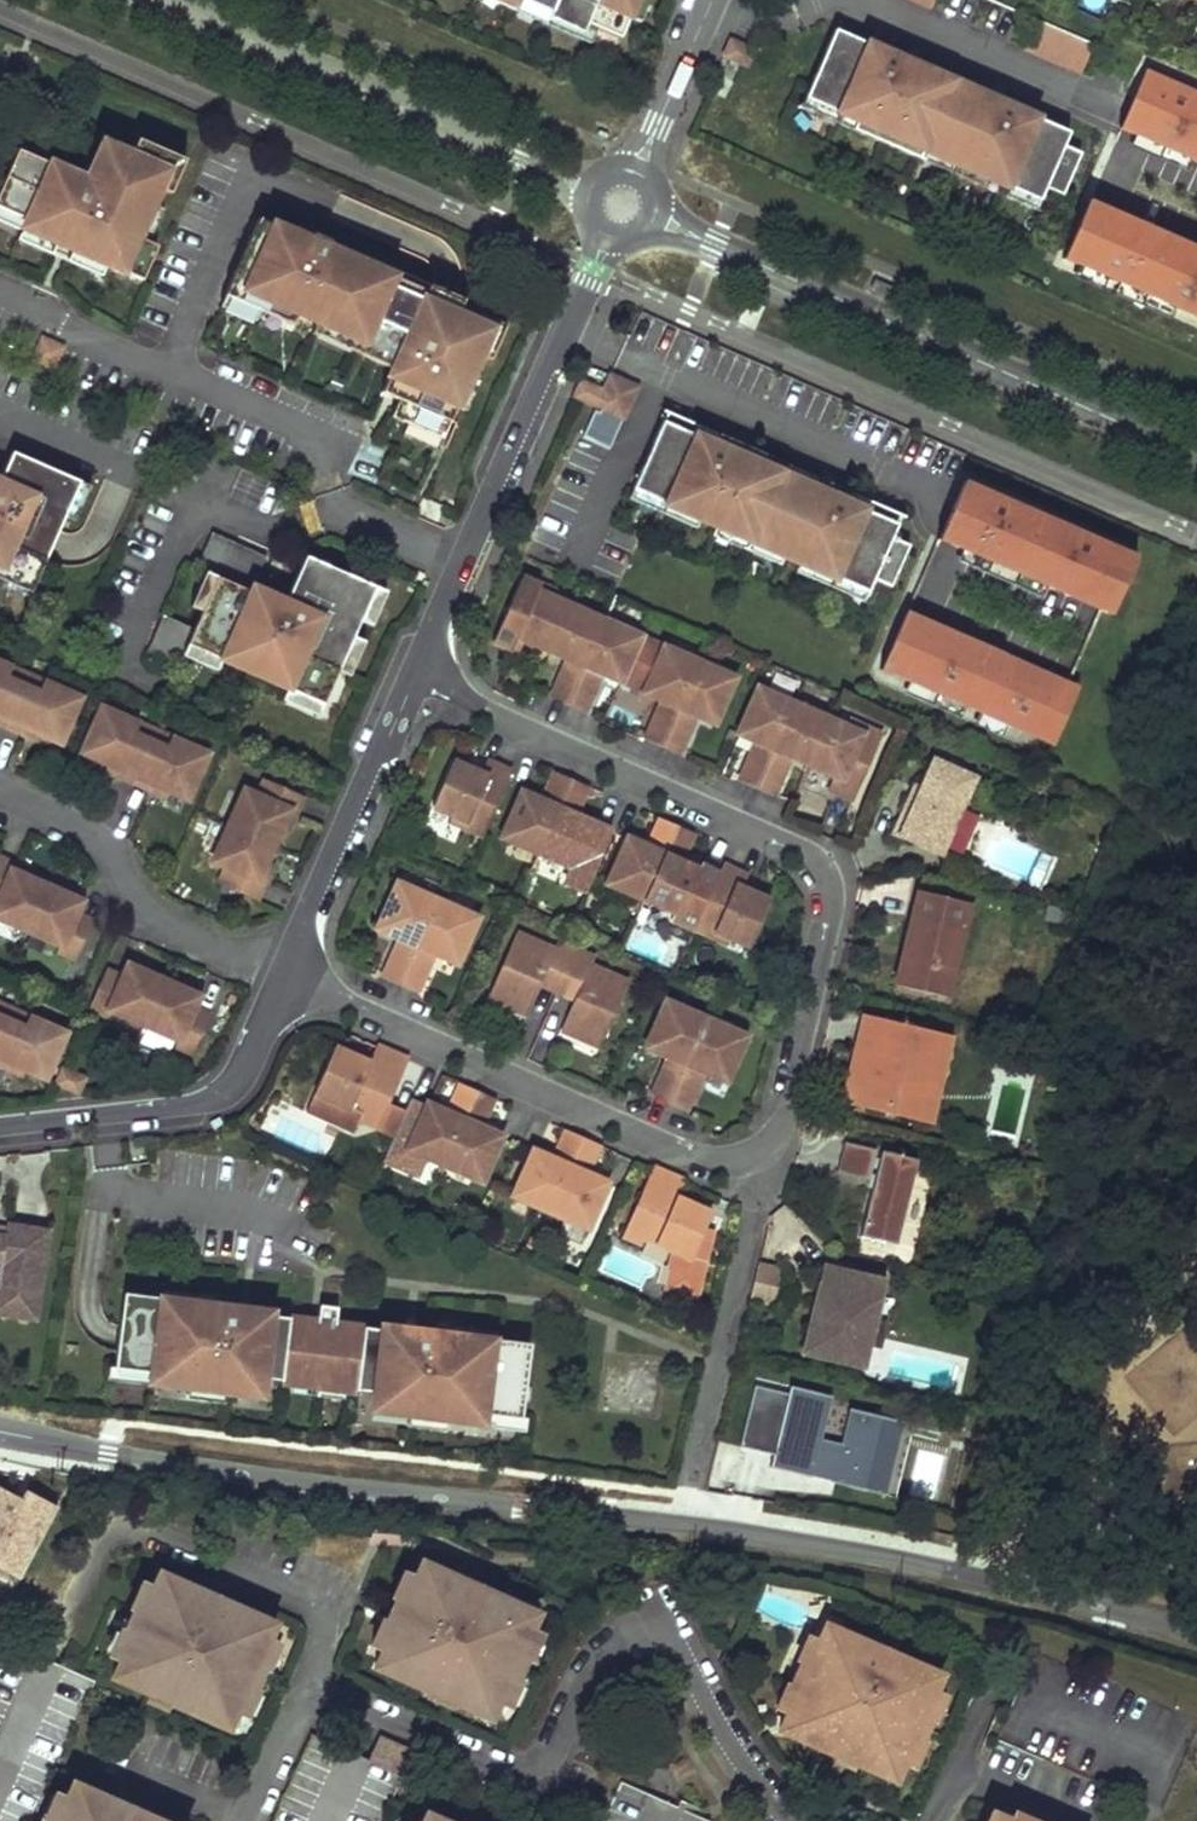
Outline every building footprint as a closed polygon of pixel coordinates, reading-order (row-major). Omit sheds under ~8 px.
[(519,0),(514,0),(510,9),(544,25),(547,19),(549,14),(519,0)] [(549,14),(547,19),(579,34),(584,24),(617,39),(635,0),(519,0),(549,14)] [(1093,43),(1031,16),(1017,47),(1079,74),(1093,43)] [(1068,131),(833,29),(803,97),(837,112),(855,120),(851,129),(884,144),(888,135),(921,149),(954,163),(950,173),(982,187),(987,177),(1005,185),(1038,200),(1044,187),(1061,195),(1080,152),(1062,145),(1068,131)] [(753,50),(730,41),(724,55),(746,65),(753,50)] [(1119,130),(1196,164),(1196,93),(1146,70),(1119,130)] [(837,112),(803,97),(799,106),(833,121),(837,112)] [(855,120),(837,112),(833,121),(851,129),(855,120)] [(921,149),(888,135),(884,144),(917,158),(921,149)] [(0,188),(0,210),(27,222),(24,229),(57,244),(73,251),(106,266),(141,281),(156,248),(147,244),(136,239),(151,206),(158,190),(173,156),(136,140),(129,156),(102,143),(87,175),(52,160),(49,165),(17,151),(0,188)] [(954,163),(921,149),(917,158),(950,173),(954,163)] [(184,161),(173,156),(158,190),(169,195),(184,161)] [(1005,185),(987,177),(982,187),(1001,195),(1005,185)] [(1038,200),(1005,185),(1001,195),(1034,209),(1038,200)] [(1063,260),(1196,319),(1196,248),(1090,200),(1063,260)] [(162,211),(151,206),(136,239),(147,244),(162,211)] [(0,210),(0,223),(22,233),(24,229),(27,222),(0,210)] [(292,234),(259,219),(225,296),(258,311),(263,300),(296,314),(315,322),(364,344),(365,340),(397,354),(391,369),(386,381),(381,393),(398,400),(390,417),(407,424),(441,439),(493,322),(459,307),(462,300),(428,286),(425,292),(326,249),(329,242),(311,234),(309,241),(292,234)] [(309,241),(311,234),(294,227),(292,234),(309,241)] [(57,244),(24,229),(22,233),(19,240),(52,255),(57,244)] [(68,262),(73,251),(57,244),(52,255),(68,262)] [(102,277),(106,266),(73,251),(68,262),(102,277)] [(263,300),(258,311),(292,325),(296,314),(263,300)] [(359,355),(364,344),(315,322),(310,334),(359,355)] [(61,348),(44,340),(37,357),(54,365),(61,348)] [(391,369),(397,354),(365,340),(364,344),(359,355),(391,369)] [(636,388),(610,376),(603,391),(581,381),(574,396),(623,418),(636,388)] [(720,435),(716,444),(665,421),(632,490),(866,593),(872,579),(889,587),(908,545),(891,537),(896,523),(845,500),(813,486),(780,472),(748,458),(752,449),(720,435)] [(441,439),(407,424),(402,435),(436,450),(441,439)] [(784,463),(752,449),(748,458),(780,472),(784,463)] [(35,582),(64,517),(79,482),(12,453),(0,479),(0,567),(35,582)] [(849,491),(816,477),(813,486),(845,500),(849,491)] [(90,487),(79,482),(64,517),(75,522),(90,487)] [(374,587),(305,557),(285,602),(252,588),(265,557),(211,533),(195,569),(205,573),(216,578),(201,612),(193,630),(162,616),(147,650),(177,664),(181,655),(186,644),(220,659),(286,688),(322,704),(342,660),(357,625),(364,610),(374,587)] [(0,567),(0,580),(30,593),(35,582),(0,567)] [(190,607),(201,612),(216,578),(205,573),(190,607)] [(555,593),(521,578),(494,641),(519,652),(524,639),(551,651),(570,607),(552,599),(555,593)] [(385,592),(374,587),(364,610),(375,615),(385,592)] [(568,704),(604,621),(570,607),(551,651),(567,657),(574,661),(571,668),(564,665),(550,697),(568,704)] [(639,636),(604,621),(568,704),(585,712),(599,680),(592,677),(595,670),(602,673),(619,681),(639,636)] [(368,630),(357,625),(342,660),(353,664),(368,630)] [(220,659),(186,644),(181,655),(215,670),(220,659)] [(733,678),(665,648),(645,692),(662,700),(669,703),(666,710),(659,707),(645,738),(680,754),(694,722),(686,719),(689,712),(697,715),(713,722),(733,678)] [(574,661),(567,657),(564,665),(571,668),(574,661)] [(0,663),(0,727),(20,736),(24,727),(40,734),(59,743),(79,698),(42,682),(38,692),(6,678),(11,668),(0,663)] [(42,682),(11,668),(6,678),(38,692),(42,682)] [(602,673),(595,670),(592,677),(599,680),(602,673)] [(322,704),(286,688),(281,699),(317,715),(322,704)] [(793,704),(758,689),(738,733),(754,740),(761,743),(758,750),(751,747),(737,779),(756,788),(793,704)] [(669,703),(662,700),(659,707),(666,710),(669,703)] [(826,719),(793,704),(756,788),(771,795),(785,762),(778,759),(781,752),(807,763),(826,719)] [(138,724),(102,708),(82,752),(102,761),(118,768),(114,776),(148,791),(152,783),(168,790),(187,799),(207,754),(170,738),(166,748),(134,734),(138,724)] [(697,715),(689,712),(686,719),(694,722),(697,715)] [(842,726),(826,719),(807,763),(831,774),(825,787),(850,798),(878,735),(845,720),(842,726)] [(166,748),(170,738),(138,724),(134,734),(166,748)] [(36,743),(40,734),(24,727),(20,736),(36,743)] [(761,743),(754,740),(751,747),(758,750),(761,743)] [(114,776),(118,768),(102,761),(98,769),(114,776)] [(483,836),(511,772),(486,761),(480,774),(452,762),(432,807),(452,815),(449,821),(483,836)] [(974,778),(934,761),(921,789),(916,802),(911,799),(896,833),(941,853),(974,778)] [(538,854),(571,779),(552,771),(540,801),(520,793),(501,838),(538,854)] [(295,814),(302,796),(264,779),(256,797),(243,791),(213,861),(225,866),(218,883),(256,900),(264,882),(258,879),(266,861),(280,828),(288,811),(295,814)] [(588,786),(571,779),(538,854),(574,870),(594,825),(574,816),(588,786)] [(164,799),(168,790),(152,783),(148,791),(164,799)] [(921,789),(916,787),(911,799),(916,802),(921,789)] [(287,831),(295,814),(288,811),(280,828),(287,831)] [(644,900),(676,825),(659,818),(646,848),(627,840),(607,885),(644,900)] [(694,833),(676,825),(644,900),(680,916),(677,923),(694,931),(694,929),(718,875),(701,868),(699,871),(680,863),(694,833)] [(0,856),(0,917),(62,943),(59,949),(78,956),(94,918),(77,910),(82,898),(63,890),(31,876),(12,868),(15,862),(0,856)] [(264,882),(272,864),(266,861),(258,879),(264,882)] [(33,870),(15,862),(12,868),(31,876),(33,870)] [(747,877),(722,866),(718,875),(694,929),(728,943),(730,938),(750,946),(769,902),(741,890),(747,877)] [(82,898),(85,891),(66,883),(63,890),(82,898)] [(400,984),(436,901),(398,884),(378,928),(399,938),(406,941),(403,948),(396,945),(382,977),(400,984)] [(971,897),(919,885),(906,942),(913,944),(911,953),(903,950),(896,980),(948,992),(971,897)] [(475,918),(436,901),(400,984),(417,992),(431,960),(425,957),(428,950),(434,953),(456,963),(475,918)] [(559,987),(575,951),(557,943),(553,951),(516,935),(488,998),(527,1015),(539,987),(542,980),(559,987)] [(406,941),(399,938),(396,945),(403,948),(406,941)] [(913,944),(906,942),(903,950),(911,953),(913,944)] [(434,953),(428,950),(425,957),(431,960),(434,953)] [(592,959),(575,951),(559,987),(576,994),(572,1002),(560,1029),(599,1046),(626,983),(589,967),(592,959)] [(134,953),(130,960),(150,968),(153,961),(134,953)] [(179,1041),(197,1048),(213,1009),(197,1002),(202,990),(183,982),(150,968),(130,960),(126,973),(109,965),(92,1004),(108,1011),(113,1005),(182,1034),(179,1041)] [(205,983),(186,975),(183,982),(202,990),(205,983)] [(556,995),(559,987),(542,980),(539,987),(556,995)] [(576,994),(559,987),(556,995),(572,1002),(576,994)] [(513,1048),(540,1061),(567,1005),(541,992),(513,1048)] [(1,999),(0,1000),(0,1010),(28,1022),(33,1012),(1,999)] [(705,1019),(666,1002),(647,1047),(669,1056),(675,1059),(672,1066),(666,1063),(651,1095),(669,1103),(705,1019)] [(12,1066),(15,1058),(31,1064),(51,1072),(69,1028),(33,1012),(28,1022),(0,1010),(0,1061),(12,1066)] [(937,1032),(863,1015),(855,1049),(866,1052),(864,1063),(857,1062),(854,1075),(856,1076),(849,1103),(916,1119),(928,1067),(937,1032)] [(745,1037),(705,1019),(669,1103),(687,1111),(701,1079),(694,1076),(697,1069),(704,1072),(726,1081),(745,1037)] [(407,1060),(376,1047),(369,1063),(335,1048),(307,1112),(353,1132),(359,1118),(378,1127),(407,1060)] [(866,1052),(855,1049),(842,1101),(849,1103),(856,1076),(854,1075),(857,1062),(864,1063),(866,1052)] [(675,1059),(669,1056),(666,1063),(672,1066),(675,1059)] [(28,1073),(31,1064),(15,1058),(12,1066),(28,1073)] [(943,1071),(928,1067),(916,1119),(931,1122),(943,1071)] [(84,1078),(62,1068),(56,1083),(78,1093),(84,1078)] [(704,1072),(697,1069),(694,1076),(701,1079),(704,1072)] [(445,1164),(477,1091),(460,1083),(447,1113),(428,1104),(409,1149),(445,1164)] [(495,1099),(477,1091),(445,1164),(481,1180),(500,1136),(482,1128),(495,1099)] [(550,1211),(582,1137),(565,1130),(552,1159),(534,1151),(514,1195),(550,1211)] [(600,1145),(582,1137),(550,1211),(587,1227),(606,1182),(587,1174),(600,1145)] [(875,1150),(845,1142),(839,1172),(868,1179),(875,1150)] [(917,1160),(881,1151),(861,1237),(897,1245),(917,1160)] [(705,1227),(711,1213),(701,1209),(708,1193),(664,1173),(652,1168),(624,1235),(643,1243),(645,1237),(667,1247),(662,1258),(666,1260),(657,1281),(684,1292),(711,1230),(705,1227)] [(47,1231),(6,1225),(5,1230),(3,1236),(0,1236),(0,1314),(33,1319),(47,1231)] [(781,1269),(758,1263),(749,1299),(773,1304),(781,1269)] [(872,1318),(882,1280),(827,1266),(816,1308),(814,1307),(808,1328),(811,1328),(805,1350),(860,1364),(866,1341),(851,1336),(855,1318),(871,1322),(872,1318)] [(161,1299),(125,1294),(116,1370),(152,1375),(151,1384),(224,1393),(225,1384),(262,1388),(263,1380),(282,1382),(282,1384),(307,1387),(308,1383),(331,1386),(331,1390),(356,1393),(357,1392),(375,1394),(374,1400),(409,1404),(408,1414),(483,1424),(484,1414),(521,1418),(530,1344),(493,1339),(494,1331),(468,1328),(467,1336),(419,1330),(419,1334),(335,1324),(337,1308),(319,1305),(317,1323),(235,1312),(235,1308),(188,1302),(189,1294),(162,1291),(161,1299)] [(886,1322),(872,1318),(871,1322),(855,1318),(851,1336),(866,1341),(881,1344),(886,1322)] [(786,1393),(753,1385),(738,1445),(771,1453),(768,1467),(894,1498),(913,1420),(847,1404),(837,1445),(818,1440),(828,1397),(787,1387),(786,1393)] [(377,1653),(369,1673),(486,1724),(495,1705),(526,1634),(533,1617),(416,1567),(408,1583),(377,1653)] [(270,1629),(153,1578),(146,1594),(116,1665),(108,1684),(224,1735),(232,1716),(263,1645),(270,1629)] [(368,1648),(377,1653),(408,1583),(398,1578),(368,1648)] [(146,1594),(136,1590),(106,1662),(116,1665),(146,1594)] [(784,1716),(776,1733),(893,1784),(900,1765),(933,1695),(940,1679),(823,1629),(816,1644),(784,1716)] [(535,1639),(526,1634),(495,1705),(504,1709),(535,1639)] [(805,1639),(773,1711),(784,1716),(816,1644),(805,1639)] [(273,1650),(263,1645),(232,1716),(242,1721),(273,1650)] [(933,1695),(900,1765),(911,1770),(943,1700),(933,1695)] [(363,1770),(394,1784),(406,1758),(375,1745),(363,1770)] [(68,1790),(60,1807),(54,1820),(139,1820),(68,1790)] [(51,1802),(43,1820),(54,1820),(60,1807),(51,1802)]
